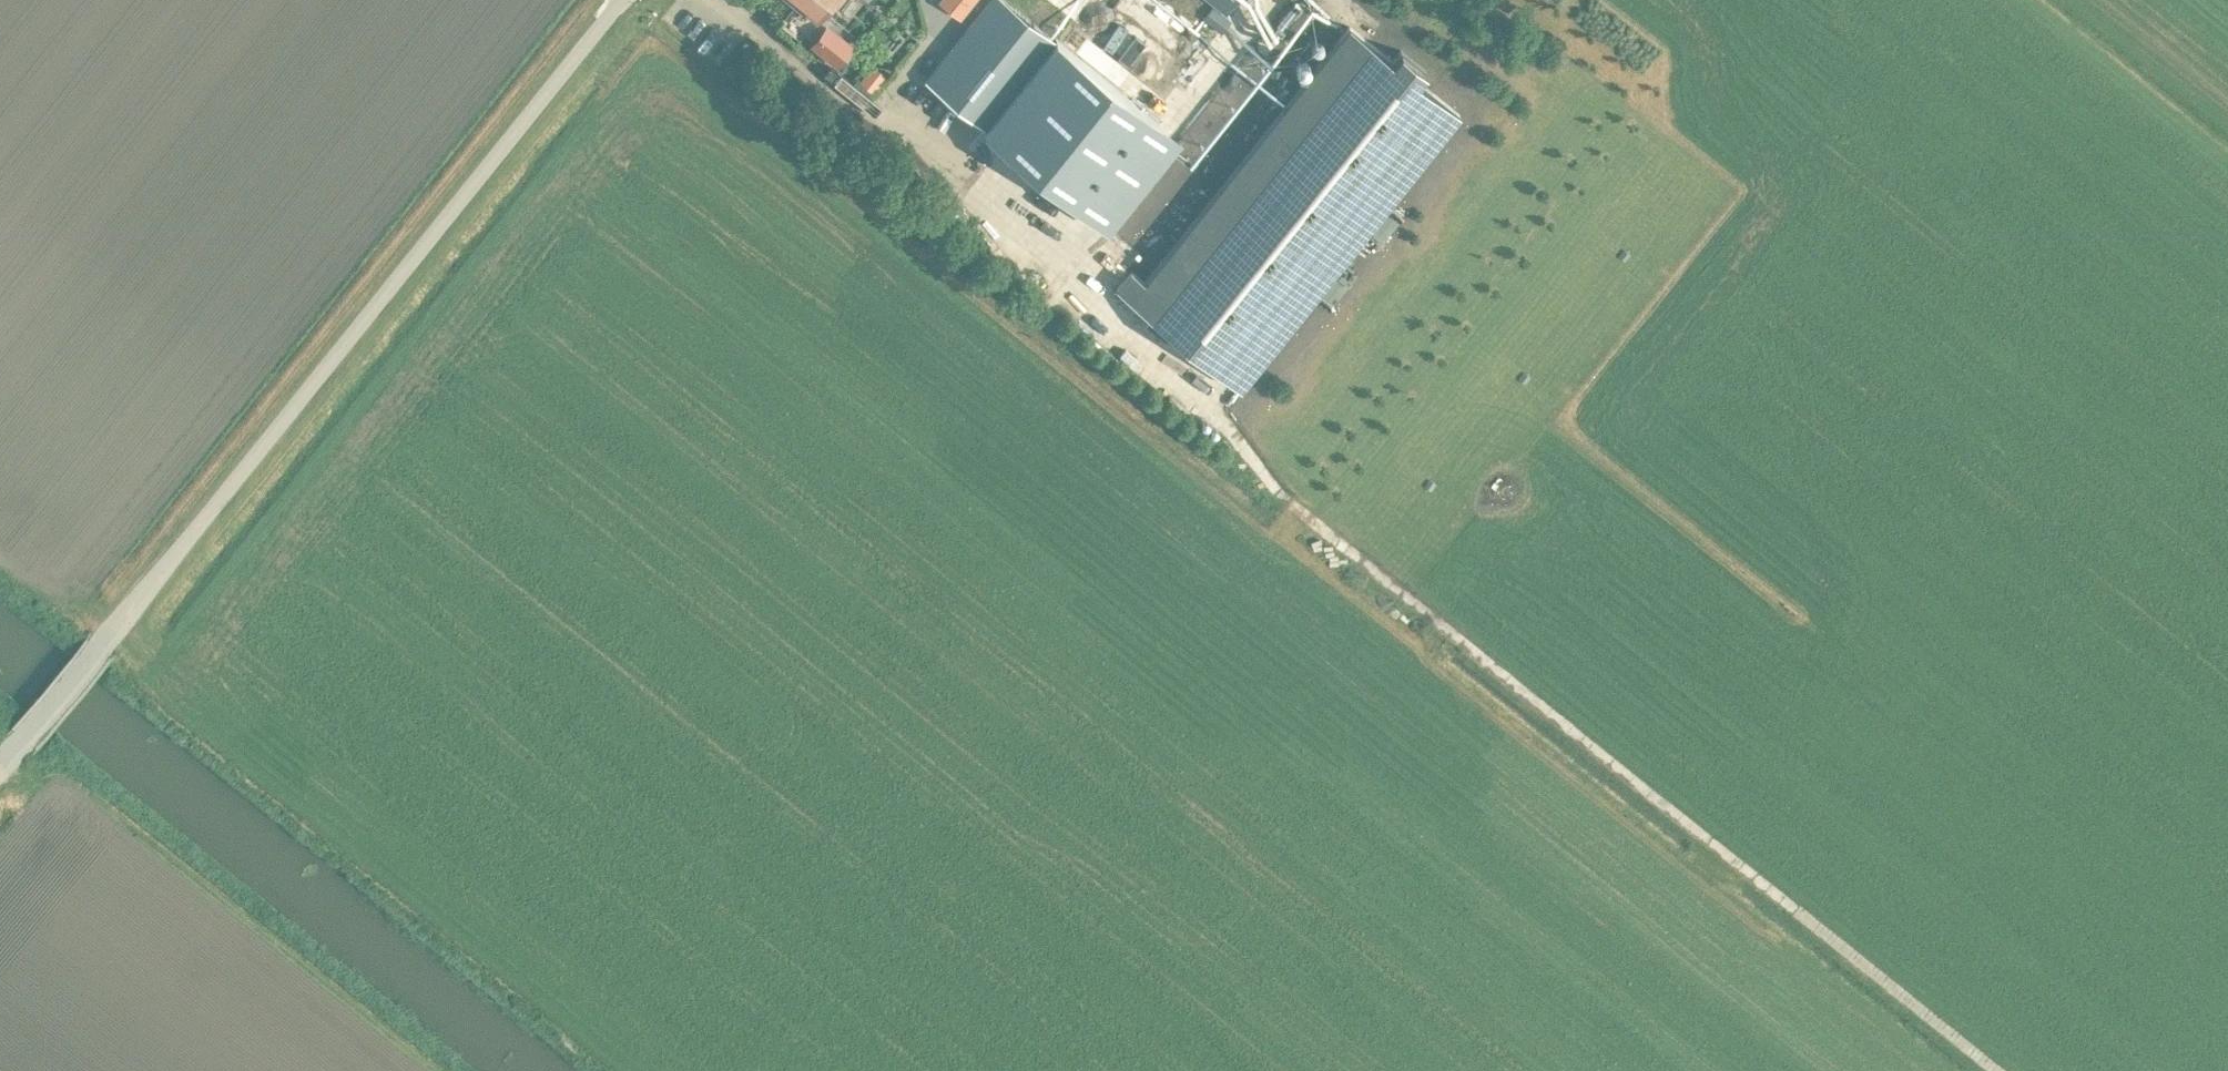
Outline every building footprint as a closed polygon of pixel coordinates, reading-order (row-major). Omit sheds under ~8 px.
[(813,17),(827,0),(792,0),(813,17)] [(1004,0),(991,0),(926,80),(986,128),(1055,41),(1004,0)] [(938,0),(959,18),(974,0),(938,0)] [(1176,102),(1223,42),(1169,0),(1048,0),(1176,102)] [(1186,9),(1195,16),(1208,0),(1193,0),(1186,9)] [(1237,0),(1211,0),(1227,13),(1237,0)] [(1130,270),(1116,289),(1240,388),(1459,114),(1416,79),(1425,69),(1400,50),(1392,60),(1349,26),(1144,282),(1130,270)] [(1159,124),(1055,41),(986,128),(983,131),(1087,214),(1159,124)]
